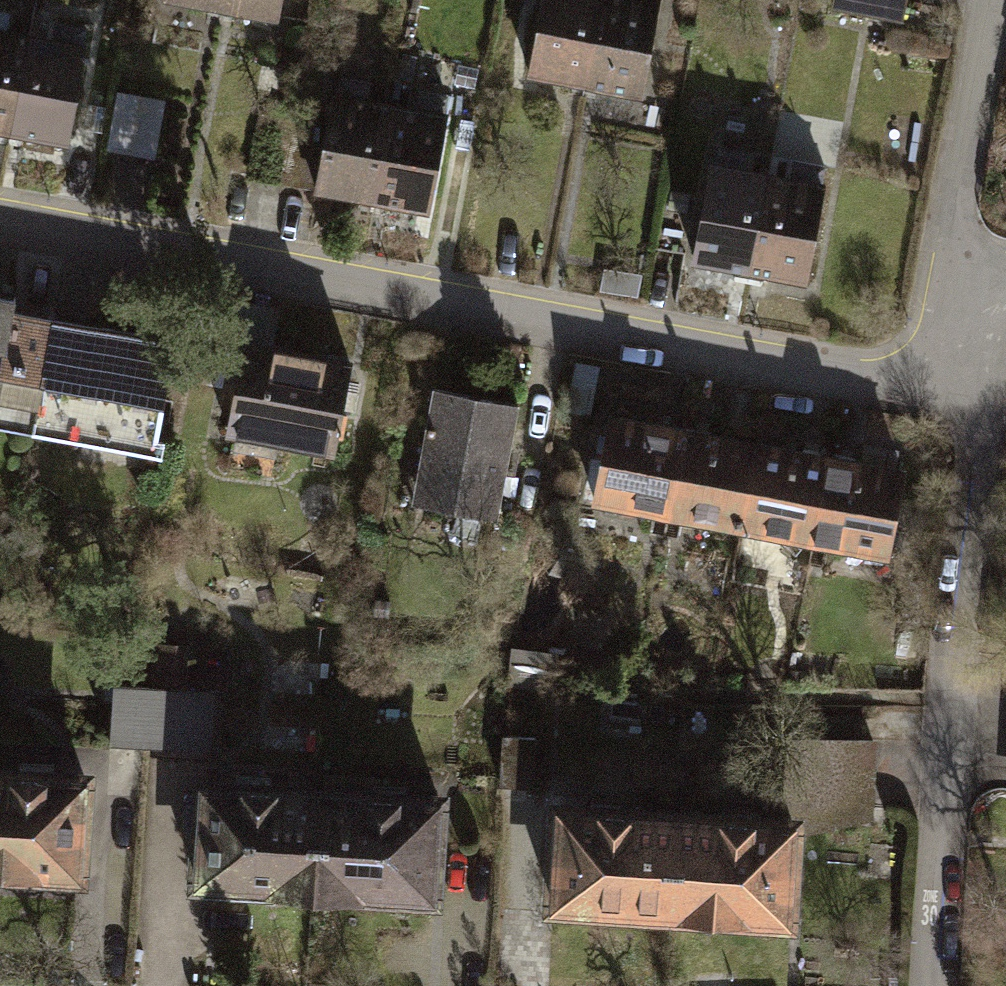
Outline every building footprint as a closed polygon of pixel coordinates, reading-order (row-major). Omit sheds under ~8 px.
[(161,8),(220,21),(224,0),(163,0),(161,8)] [(220,21),(278,33),(285,0),(224,0),(220,21)] [(527,82),(586,95),(606,0),(545,0),(527,82)] [(586,95),(644,107),(667,0),(606,0),(586,95)] [(833,16),(904,29),(910,0),(836,0),(833,16)] [(0,17),(0,137),(11,139),(33,38),(10,33),(13,20),(0,17)] [(54,43),(33,38),(11,139),(69,152),(95,34),(58,26),(54,43)] [(374,87),(338,80),(313,194),(372,207),(393,106),(371,101),(374,87)] [(113,152),(162,156),(166,97),(118,93),(113,152)] [(415,110),(393,106),(372,207),(430,220),(455,102),(418,94),(415,110)] [(749,160),(713,152),(688,267),(747,280),(769,179),(746,174),(749,160)] [(790,183),(769,179),(747,280),(805,292),(831,175),(794,167),(790,183)] [(0,303),(0,430),(28,434),(47,322),(11,316),(13,305),(0,303)] [(172,343),(47,322),(28,434),(153,456),(172,343)] [(353,369),(240,348),(222,445),(236,448),(232,470),(273,478),(277,455),(335,466),(353,369)] [(503,532),(523,414),(432,399),(413,517),(503,532)] [(683,435),(609,421),(591,511),(665,525),(683,435)] [(758,450),(683,435),(665,525),(740,540),(758,450)] [(832,465),(758,450),(740,540),(814,555),(832,465)] [(907,479),(832,465),(814,555),(889,570),(907,479)] [(563,660),(512,652),(506,690),(557,697),(563,660)] [(111,752),(152,755),(155,694),(114,692),(111,752)] [(155,694),(152,755),(215,758),(218,698),(155,694)] [(649,711),(623,709),(621,743),(647,745),(649,711)] [(872,825),(878,746),(791,740),(786,820),(872,825)] [(538,745),(505,742),(502,785),(535,788),(538,745)] [(0,777),(0,888),(85,894),(93,783),(0,777)] [(315,790),(189,781),(182,892),(308,901),(315,790)] [(441,799),(315,790),(308,901),(434,909),(441,799)] [(680,819),(554,810),(546,921),(672,929),(680,819)] [(806,827),(680,819),(672,929),(798,938),(806,827)]
